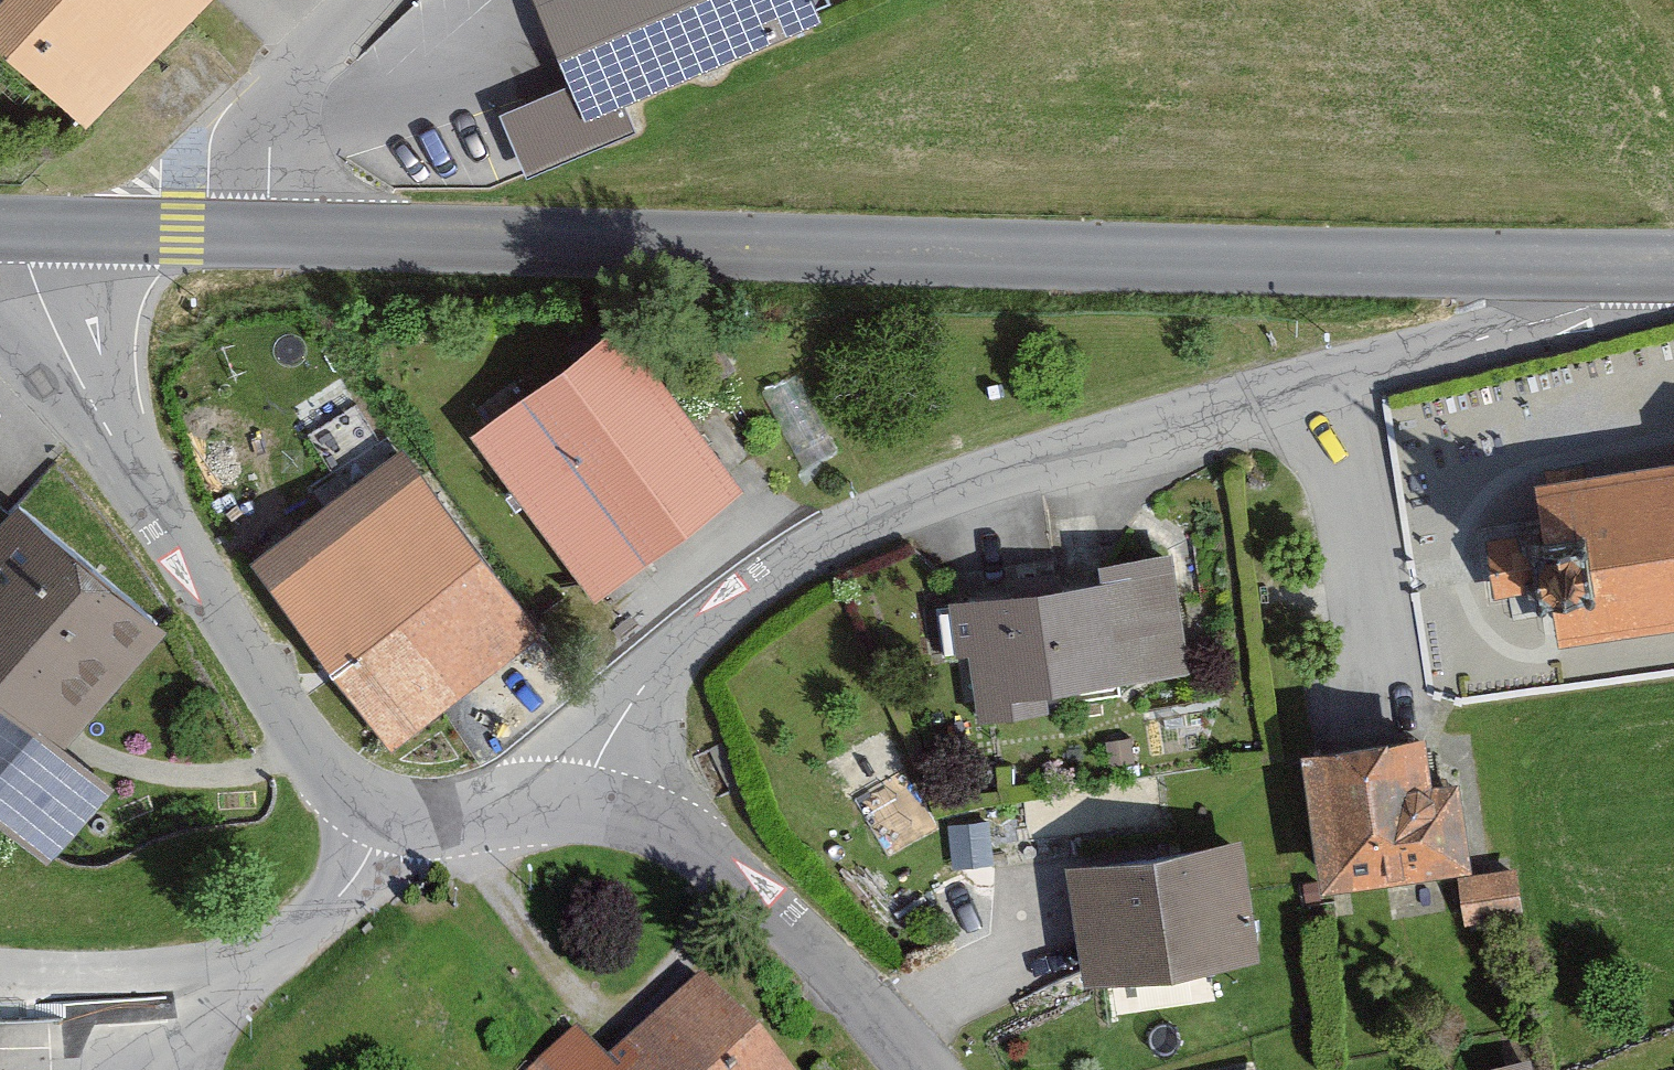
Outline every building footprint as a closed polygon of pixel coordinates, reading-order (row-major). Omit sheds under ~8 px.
[(84,120),(201,0),(0,0),(0,39),(84,120)] [(559,93),(574,129),(628,106),(818,29),(806,0),(523,0),(559,93)] [(574,129),(559,93),(498,119),(525,184),(641,136),(628,106),(574,129)] [(624,316),(473,425),(594,591),(744,482),(624,316)] [(407,434),(252,546),(391,738),(545,626),(407,434)] [(1539,479),(1560,639),(1673,626),(1673,461),(1539,479)] [(17,484),(0,505),(0,816),(40,849),(99,778),(69,753),(180,618),(17,484)] [(1102,574),(954,592),(967,696),(1186,670),(1170,542),(1099,551),(1102,574)] [(1440,729),(1304,746),(1322,885),(1454,868),(1476,866),(1464,771),(1446,773),(1440,729)] [(1238,832),(1066,855),(1082,976),(1254,953),(1238,832)] [(1476,866),(1454,868),(1459,917),(1517,912),(1512,862),(1476,866)] [(503,1069),(504,1069),(777,1069),(685,975),(601,1055),(561,1013),(503,1069)] [(1478,1062),(1480,1069),(1526,1069),(1521,1050),(1478,1062)]
